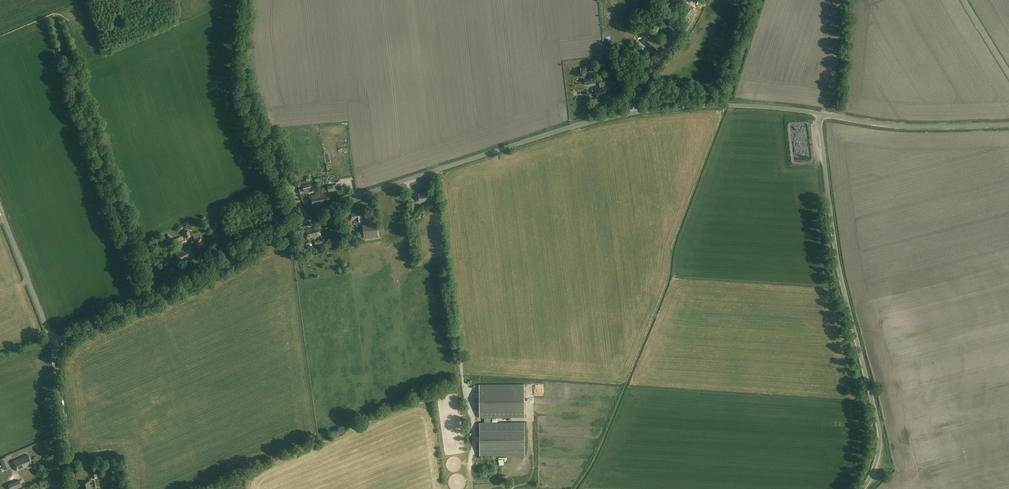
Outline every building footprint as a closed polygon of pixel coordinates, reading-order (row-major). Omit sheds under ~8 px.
[(660,46),(649,38),(645,43),(655,51),(660,46)] [(588,78),(584,79),(586,85),(596,83),(595,76),(594,77),(592,70),(586,71),(588,78)] [(607,94),(604,85),(594,88),(597,97),(601,96),(607,94)] [(804,136),(802,126),(790,129),(793,143),(797,142),(796,138),(804,136)] [(315,184),(313,175),(306,177),(306,180),(297,183),(300,195),(312,191),(310,185),(315,184)] [(317,194),(319,205),(320,205),(320,204),(323,203),(332,201),(330,193),(319,195),(319,194),(317,194)] [(432,200),(431,193),(419,194),(419,202),(432,200)] [(311,206),(319,205),(317,194),(309,196),(311,206)] [(355,212),(355,211),(350,211),(351,221),(356,220),(357,222),(362,221),(362,219),(363,219),(362,211),(355,212)] [(378,237),(377,226),(363,228),(365,239),(378,237)] [(321,235),(319,227),(314,228),(314,229),(312,230),(311,228),(304,230),(306,239),(315,237),(315,236),(321,235)] [(205,248),(200,236),(194,238),(199,250),(205,248)] [(182,240),(181,237),(174,239),(176,245),(187,242),(185,238),(182,240)] [(194,257),(189,246),(181,249),(182,250),(175,252),(179,261),(185,258),(186,260),(194,257)] [(525,456),(525,422),(490,423),(490,418),(525,418),(524,384),(479,384),(480,418),(484,418),(484,423),(479,423),(479,456),(525,456)] [(32,464),(28,455),(13,461),(17,471),(26,467),(26,466),(32,464)] [(6,457),(0,459),(0,460),(4,470),(10,467),(6,457)] [(480,463),(480,467),(492,466),(491,457),(475,458),(476,463),(480,463)] [(19,480),(8,485),(10,488),(19,488),(22,488),(19,480)] [(89,481),(81,482),(82,488),(91,488),(89,481)]
